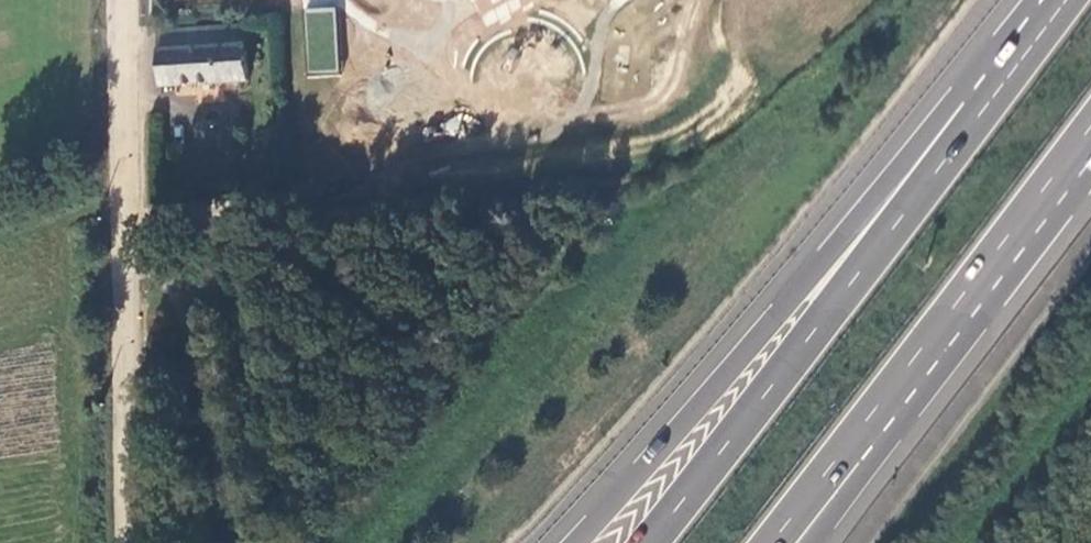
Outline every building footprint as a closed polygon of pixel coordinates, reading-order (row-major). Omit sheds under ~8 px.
[(336,8),(306,8),(305,73),(335,74),(336,8)] [(249,82),(245,28),(160,34),(163,88),(249,82)]
